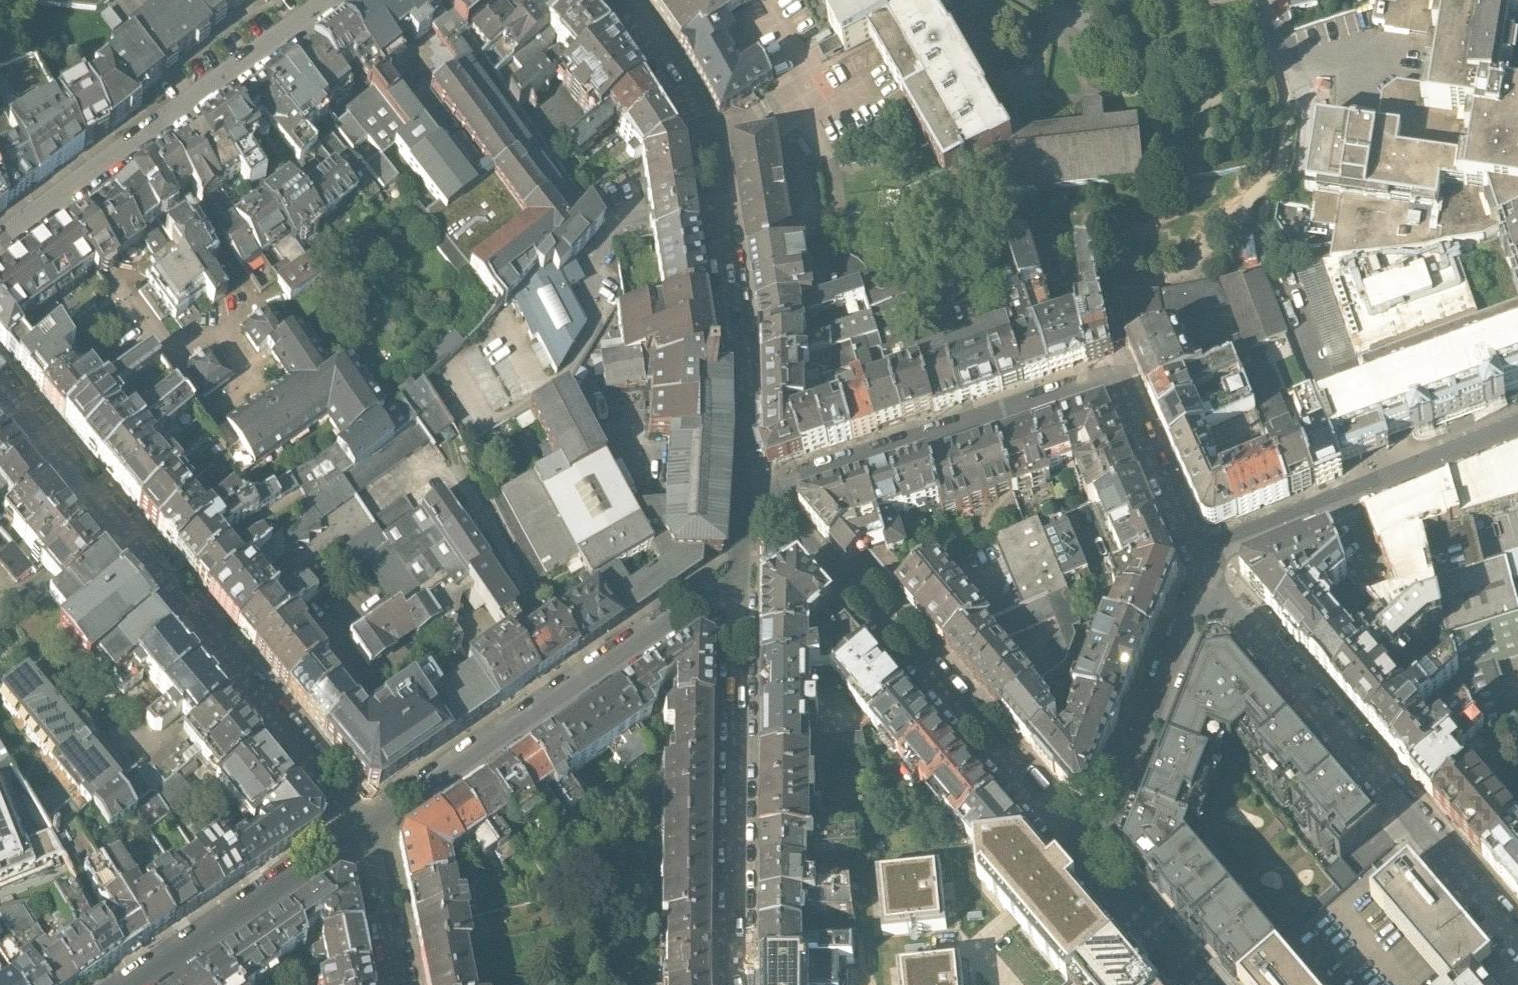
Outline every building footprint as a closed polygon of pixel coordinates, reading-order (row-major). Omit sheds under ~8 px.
[(130,27),(133,31),(161,67),(168,61),(184,49),(211,28),(190,0),(164,0),(139,20),(130,27)] [(211,28),(232,11),(247,0),(190,0),(211,28)] [(397,0),(368,0),(345,18),(372,52),(387,71),(407,55),(393,38),(414,21),(397,0)] [(445,0),(397,0),(414,21),(429,12),(447,2),(445,0)] [(447,2),(454,13),(469,0),(445,0),(447,2)] [(534,7),(482,52),(498,70),(512,55),(548,26),(579,0),(542,0),(534,7)] [(581,0),(579,0),(548,26),(512,55),(525,71),(553,48),(557,52),(510,91),(520,102),(556,73),(606,31),(581,0)] [(707,0),(648,0),(655,9),(700,75),(719,113),(775,80),(761,56),(739,70),(721,41),(731,35),(723,22),(707,0)] [(723,22),(742,11),(739,4),(749,0),(707,0),(723,22)] [(821,2),(827,4),(834,4),(840,17),(831,22),(842,42),(846,50),(872,37),(908,102),(908,103),(927,92),(969,165),(1013,143),(1005,129),(1003,129),(985,99),(987,99),(954,38),(952,39),(937,14),(962,3),(961,0),(911,0),(901,4),(899,0),(819,0),(821,2)] [(1211,12),(1251,4),(1251,0),(1209,0),(1211,12)] [(1291,12),(1317,7),(1315,0),(1289,0),(1291,12)] [(1355,14),(1377,7),(1387,3),(1387,0),(1353,0),(1355,14)] [(1438,44),(1445,0),(1387,0),(1387,3),(1377,7),(1373,28),(1386,30),(1385,35),(1438,44)] [(1444,169),(1472,173),(1484,101),(1501,103),(1516,10),(1447,0),(1445,0),(1438,44),(1433,73),(1430,94),(1397,89),(1384,99),(1378,135),(1401,140),(1397,160),(1444,169)] [(1516,10),(1517,11),(1517,0),(1447,0),(1516,10)] [(1516,10),(1501,103),(1484,101),(1472,173),(1444,169),(1432,251),(1448,248),(1482,245),(1500,235),(1517,227),(1517,11),(1516,10)] [(372,52),(345,18),(317,39),(338,67),(353,56),(358,65),(372,52)] [(95,68),(97,71),(85,78),(111,124),(141,104),(135,95),(140,89),(165,74),(161,67),(133,31),(112,48),(115,54),(95,68)] [(643,80),(606,31),(556,73),(593,121),(643,80)] [(338,67),(317,39),(292,57),(330,105),(352,85),(338,67)] [(278,68),(316,116),(330,105),(292,57),(278,68)] [(431,88),(487,163),(495,173),(516,157),(569,225),(581,212),(471,61),(431,88)] [(316,116),(278,68),(264,76),(304,127),(316,116)] [(487,163),(469,175),(387,71),(346,105),(352,112),(338,123),(355,146),(369,135),(382,150),(368,162),(385,184),(399,175),(383,154),(396,143),(441,202),(426,213),(421,203),(410,211),(460,276),(471,268),(503,306),(517,291),(569,225),(516,157),(495,173),(487,163)] [(304,127),(264,76),(234,96),(263,134),(275,125),(300,158),(317,145),(304,127)] [(59,94),(87,142),(97,136),(111,124),(85,78),(59,94)] [(660,106),(643,80),(593,121),(569,141),(580,154),(615,122),(622,129),(660,106)] [(908,103),(908,102),(904,104),(936,158),(944,172),(945,174),(972,220),(986,212),(987,229),(981,235),(978,234),(969,243),(969,245),(963,251),(960,250),(950,259),(950,262),(945,267),(932,272),(929,271),(919,276),(917,279),(908,283),(906,282),(894,287),(892,290),(884,294),(876,292),(873,283),(866,270),(859,264),(850,259),(860,286),(865,300),(870,313),(886,307),(902,299),(926,287),(960,273),(959,268),(989,241),(994,239),(993,237),(1002,229),(1001,228),(1000,229),(997,197),(985,197),(969,165),(927,92),(908,103)] [(11,120),(39,179),(64,160),(87,142),(59,94),(11,120)] [(263,134),(234,96),(224,103),(182,130),(197,152),(203,147),(223,183),(243,172),(250,185),(265,176),(251,148),(256,144),(263,134)] [(1086,131),(1022,138),(1013,143),(969,165),(985,197),(997,197),(1092,187),(1142,182),(1136,127),(1103,130),(1101,106),(1097,104),(1087,105),(1083,108),(1086,131)] [(677,134),(660,106),(622,129),(632,146),(624,152),(630,162),(641,156),(677,134)] [(0,109),(0,180),(9,201),(24,190),(39,179),(11,120),(5,107),(0,109)] [(1421,255),(1432,251),(1444,169),(1397,160),(1401,140),(1378,135),(1365,133),(1337,128),(1319,126),(1307,196),(1341,202),(1332,263),(1421,255)] [(197,152),(182,130),(169,140),(192,181),(203,197),(223,183),(203,147),(197,152)] [(334,161),(301,187),(324,218),(374,181),(333,133),(317,145),(334,161)] [(685,144),(677,134),(641,156),(647,188),(648,199),(692,193),(692,181),(685,144)] [(777,134),(733,142),(751,256),(795,249),(777,134)] [(192,181),(169,140),(153,154),(176,194),(192,181)] [(176,194),(153,154),(134,170),(160,215),(181,203),(176,194)] [(160,215),(134,170),(115,188),(139,226),(160,215)] [(282,179),(263,193),(291,234),(295,242),(318,223),(324,218),(301,187),(289,172),(282,179)] [(9,201),(0,180),(0,206),(9,201)] [(139,226),(115,188),(88,207),(118,256),(146,234),(139,226)] [(263,193),(236,211),(261,252),(291,234),(263,193)] [(692,193),(648,199),(652,233),(696,228),(692,193)] [(220,221),(206,201),(167,226),(181,251),(207,291),(214,301),(226,293),(205,261),(215,255),(204,239),(223,227),(220,221)] [(569,225),(517,291),(557,369),(588,324),(570,287),(585,279),(574,257),(603,222),(588,204),(581,212),(569,225)] [(118,256),(88,207),(74,216),(67,220),(94,263),(99,271),(109,265),(121,258),(118,256)] [(244,262),(261,252),(236,211),(220,221),(223,227),(244,262)] [(24,249),(53,292),(94,263),(67,220),(46,236),(24,249)] [(1500,235),(1482,245),(1448,248),(1432,251),(1421,255),(1332,263),(1323,264),(1366,388),(1441,365),(1517,338),(1517,227),(1500,235)] [(706,290),(696,228),(652,233),(662,297),(706,290)] [(1026,236),(1005,233),(1023,290),(1050,373),(1086,362),(1076,313),(1045,322),(1043,317),(1052,315),(1026,236)] [(1078,312),(1076,313),(1086,362),(1105,355),(1110,353),(1099,301),(1089,239),(1075,239),(1085,296),(1088,296),(1088,302),(1075,304),(1078,312)] [(795,249),(751,256),(760,313),(803,305),(860,286),(850,259),(842,257),(835,258),(834,249),(826,250),(825,244),(795,249)] [(24,249),(4,263),(0,265),(0,296),(17,318),(53,292),(24,249)] [(193,302),(207,291),(181,251),(169,260),(168,259),(146,275),(149,280),(139,287),(161,317),(171,310),(182,326),(200,313),(193,302)] [(309,256),(277,278),(290,299),(323,277),(309,256)] [(960,273),(926,287),(935,316),(974,298),(967,272),(960,273)] [(1262,275),(1220,281),(1229,303),(1249,351),(1286,334),(1262,275)] [(1220,281),(1117,298),(1129,350),(1149,395),(1184,380),(1196,374),(1184,348),(1175,330),(1164,334),(1161,314),(1229,303),(1220,281)] [(803,305),(760,313),(764,339),(804,331),(807,330),(805,316),(865,300),(860,286),(803,305)] [(607,389),(651,382),(648,436),(668,436),(665,502),(633,504),(653,548),(597,583),(623,622),(663,595),(703,568),(703,562),(703,555),(724,557),(732,442),(730,367),(722,367),(713,367),(706,290),(662,297),(625,301),(619,301),(624,349),(601,351),(607,389)] [(1026,334),(1011,339),(1024,381),(1050,373),(1023,290),(1005,296),(1017,331),(1024,329),(1026,334)] [(0,296),(0,333),(20,356),(35,341),(17,318),(0,296)] [(919,360),(902,299),(886,307),(870,313),(878,339),(881,350),(882,352),(903,343),(904,348),(902,348),(905,361),(908,360),(910,367),(911,367),(914,370),(921,367),(919,360)] [(296,385),(333,366),(300,320),(289,328),(277,314),(265,311),(249,323),(247,334),(253,343),(259,350),(268,345),(296,385)] [(804,331),(764,339),(765,364),(805,357),(833,350),(851,345),(878,339),(870,313),(829,324),(831,338),(805,346),(804,331)] [(35,341),(20,356),(42,387),(58,373),(82,354),(61,321),(35,341)] [(987,342),(1000,390),(1024,381),(1011,339),(1007,328),(985,336),(987,342)] [(1441,365),(1459,417),(1505,401),(1502,394),(1517,388),(1517,338),(1441,365)] [(890,378),(877,383),(868,354),(881,350),(878,339),(851,345),(856,358),(858,367),(862,380),(877,430),(903,421),(890,378)] [(987,342),(946,355),(960,403),(1000,390),(987,342)] [(856,358),(851,345),(833,350),(833,361),(832,362),(835,374),(858,367),(856,358)] [(154,350),(105,382),(83,399),(65,414),(85,437),(103,422),(122,405),(115,393),(161,361),(154,350)] [(805,357),(765,364),(766,413),(790,409),(803,407),(806,406),(815,403),(828,399),(825,381),(805,387),(805,368),(832,362),(833,361),(833,350),(805,357)] [(189,372),(176,381),(184,393),(194,407),(234,376),(226,365),(217,355),(207,351),(191,362),(189,372)] [(945,352),(919,360),(921,367),(934,411),(960,403),(946,355),(945,352)] [(58,373),(42,387),(65,414),(83,399),(105,382),(82,354),(58,373)] [(333,366),(296,385),(258,411),(232,429),(256,464),(330,417),(334,430),(338,443),(384,407),(351,356),(333,366)] [(1184,380),(1195,405),(1243,384),(1232,358),(1196,374),(1184,380)] [(1387,442),(1459,417),(1441,365),(1366,388),(1332,400),(1315,406),(1339,467),(1356,461),(1389,450),(1387,442)] [(921,367),(914,370),(889,377),(890,378),(903,421),(934,411),(921,367)] [(832,406),(817,411),(828,446),(853,438),(839,397),(833,374),(824,377),(825,381),(828,399),(830,398),(832,406)] [(403,395),(418,417),(433,438),(456,423),(427,379),(403,395)] [(855,393),(839,397),(853,438),(877,430),(862,380),(851,384),(855,393)] [(1184,380),(1149,395),(1159,421),(1195,405),(1184,380)] [(131,418),(122,405),(103,422),(85,437),(103,460),(121,444),(184,393),(176,381),(131,418)] [(1243,384),(1195,405),(1206,431),(1253,411),(1243,384)] [(633,504),(569,387),(529,408),(559,462),(493,496),(536,580),(582,555),(597,583),(653,548),(633,504)] [(154,436),(194,407),(184,393),(121,444),(103,460),(122,481),(138,466),(155,453),(150,446),(154,436)] [(384,407),(338,443),(355,467),(418,417),(403,395),(384,407)] [(1339,467),(1315,406),(1310,396),(1294,401),(1309,439),(1299,443),(1316,485),(1342,475),(1339,467)] [(793,418),(804,454),(828,446),(817,411),(815,403),(806,406),(803,407),(804,415),(793,418)] [(1104,403),(1057,418),(1071,457),(1090,451),(1095,461),(1124,449),(1104,403)] [(1159,421),(1171,446),(1203,432),(1206,431),(1195,405),(1159,421)] [(793,418),(790,409),(766,413),(767,458),(771,460),(775,463),(804,454),(793,418)] [(1057,418),(1032,426),(1047,470),(1062,465),(1063,474),(1075,469),(1071,457),(1057,418)] [(1032,426),(997,438),(1012,485),(1014,491),(1049,479),(1047,470),(1032,426)] [(138,466),(122,481),(138,504),(157,490),(182,469),(221,439),(210,427),(176,456),(165,444),(155,453),(138,466)] [(7,432),(0,438),(0,476),(8,469),(26,454),(7,432)] [(1171,446),(1183,474),(1214,461),(1203,432),(1171,446)] [(1267,444),(1271,454),(1287,496),(1316,485),(1299,443),(1295,433),(1267,444)] [(997,438),(927,461),(941,503),(944,514),(999,496),(997,490),(1012,485),(997,438)] [(338,443),(258,492),(216,516),(194,535),(176,549),(195,571),(212,557),(229,544),(219,530),(260,509),(267,520),(297,501),(307,495),(343,474),(355,467),(338,443)] [(1095,461),(1077,468),(1089,501),(1096,498),(1139,481),(1124,449),(1095,461)] [(26,454),(8,469),(0,476),(0,515),(5,511),(46,478),(26,454)] [(1287,496),(1271,454),(1219,474),(1236,516),(1287,496)] [(1517,614),(1517,603),(1512,582),(1517,580),(1517,553),(1505,556),(1506,559),(1484,565),(1473,520),(1517,508),(1517,454),(1447,482),(1364,514),(1378,551),(1380,550),(1392,582),(1396,591),(1368,601),(1379,615),(1390,627),(1415,607),(1438,601),(1443,623),(1445,634),(1449,634),(1517,614)] [(927,461),(892,472),(904,510),(905,514),(941,503),(927,461)] [(1236,516),(1219,474),(1214,461),(1183,474),(1200,515),(1220,522),(1236,516)] [(193,483),(182,469),(157,490),(138,504),(158,527),(177,512),(194,498),(186,490),(193,483)] [(891,516),(904,510),(892,472),(866,481),(885,539),(890,553),(905,548),(897,521),(893,520),(891,516)] [(307,495),(324,516),(357,493),(343,474),(307,495)] [(65,502),(46,478),(5,511),(25,536),(46,518),(65,502)] [(204,509),(194,498),(177,512),(158,527),(176,549),(194,535),(216,516),(258,492),(245,478),(204,509)] [(885,539),(866,481),(804,500),(803,505),(801,509),(848,564),(866,550),(885,539)] [(1139,481),(1096,498),(1127,567),(1169,551),(1139,481)] [(516,606),(445,494),(384,533),(391,543),(365,561),(397,606),(351,634),(372,667),(442,620),(451,648),(455,656),(463,650),(465,636),(457,625),(462,594),(476,585),(500,619),(516,606)] [(302,513),(272,539),(260,549),(271,562),(324,516),(307,495),(297,501),(302,513)] [(85,527),(65,502),(46,518),(25,536),(46,560),(66,543),(85,527)] [(1063,511),(1037,522),(1066,590),(1067,590),(1067,591),(1091,581),(1063,511)] [(359,565),(365,561),(391,543),(384,533),(376,521),(344,543),(359,565)] [(971,522),(950,530),(957,554),(979,546),(971,522)] [(1007,534),(995,539),(1004,561),(1024,607),(1046,599),(1066,590),(1037,522),(1025,527),(1007,534)] [(104,550),(85,527),(66,543),(46,560),(43,562),(51,571),(43,578),(29,586),(40,600),(50,593),(51,595),(62,585),(85,566),(104,550)] [(212,557),(195,571),(210,589),(228,575),(249,558),(260,549),(272,539),(263,527),(234,550),(229,544),(212,557)] [(1341,559),(1328,528),(1245,561),(1242,573),(1276,614),(1310,585),(1305,571),(1320,565),(1324,573),(1341,559)] [(885,539),(866,550),(899,588),(911,577),(889,554),(890,553),(885,539)] [(0,550),(0,559),(17,579),(33,565),(12,540),(0,550)] [(137,659),(171,632),(137,591),(104,550),(85,566),(62,585),(51,595),(69,617),(60,625),(89,661),(98,653),(117,676),(137,659)] [(1116,600),(1109,617),(1150,633),(1164,601),(1177,569),(1169,551),(1127,567),(1110,574),(1116,600)] [(256,610),(276,594),(249,558),(228,575),(210,589),(239,624),(256,610)] [(1276,614),(1312,656),(1343,630),(1330,614),(1330,608),(1325,603),(1319,603),(1319,602),(1320,597),(1334,586),(1335,587),(1347,576),(1341,559),(1324,573),(1310,585),(1276,614)] [(921,614),(946,644),(957,635),(983,624),(990,621),(983,614),(938,561),(920,569),(911,577),(899,588),(921,614)] [(1004,561),(998,563),(1006,581),(1007,580),(1009,583),(1002,602),(983,614),(990,621),(997,619),(1024,607),(1004,561)] [(789,574),(766,589),(766,639),(812,639),(811,631),(811,627),(822,619),(820,616),(834,605),(801,566),(789,574)] [(1360,583),(1365,598),(1390,590),(1385,575),(1360,583)] [(273,632),(295,614),(319,594),(307,579),(282,601),(276,594),(256,610),(239,624),(257,645),(273,632)] [(553,612),(578,651),(623,622),(597,583),(553,612)] [(0,598),(0,624),(40,600),(29,586),(3,602),(0,598)] [(1066,590),(1046,599),(1054,618),(1060,632),(1067,651),(1068,654),(1075,637),(1072,629),(1079,626),(1067,591),(1067,590),(1066,590)] [(997,619),(1005,637),(1054,618),(1046,599),(1024,607),(997,619)] [(1415,607),(1390,627),(1392,629),(1367,651),(1377,661),(1390,650),(1394,656),(1412,642),(1414,645),(1426,635),(1424,632),(1430,627),(1443,623),(1438,601),(1415,607)] [(578,651),(553,612),(514,638),(540,679),(578,651)] [(273,632),(257,645),(291,688),(308,674),(324,662),(329,658),(295,614),(273,632)] [(1449,634),(1453,653),(1458,672),(1459,678),(1468,701),(1474,719),(1484,732),(1487,732),(1510,722),(1492,663),(1517,656),(1517,614),(1449,634)] [(1312,656),(1332,680),(1367,651),(1392,629),(1390,627),(1379,615),(1355,636),(1354,635),(1350,635),(1349,636),(1344,630),(1343,630),(1312,656)] [(1074,691),(1080,694),(1120,709),(1135,672),(1150,633),(1109,617),(1104,616),(1074,691)] [(839,663),(839,664),(865,641),(847,620),(827,638),(812,639),(812,652),(821,652),(822,666),(839,663)] [(973,676),(1005,713),(1034,687),(1037,685),(983,624),(957,635),(946,644),(973,676)] [(540,679),(514,638),(509,630),(498,638),(466,658),(472,668),(496,706),(531,684),(540,679)] [(163,692),(197,662),(184,646),(171,632),(137,659),(163,692)] [(1060,632),(1051,640),(1055,649),(1052,653),(1059,660),(1067,651),(1060,632)] [(675,702),(709,702),(710,643),(698,636),(648,669),(660,686),(671,679),(676,683),(675,702)] [(812,639),(766,639),(766,667),(812,667),(822,666),(821,652),(812,652),(812,639)] [(1208,641),(1167,744),(1215,763),(1223,743),(1232,747),(1240,740),(1256,760),(1296,727),(1222,639),(1208,641)] [(850,695),(870,719),(906,689),(865,641),(839,664),(833,669),(853,692),(850,695)] [(1377,661),(1367,651),(1332,680),(1370,724),(1405,694),(1377,661)] [(1453,653),(1405,694),(1370,724),(1391,748),(1423,721),(1411,707),(1419,700),(1423,705),(1432,697),(1431,696),(1458,672),(1453,653)] [(197,662),(163,692),(172,702),(167,706),(165,704),(147,719),(153,727),(161,728),(182,711),(187,718),(192,724),(225,697),(220,691),(206,673),(197,662)] [(325,696),(342,683),(324,662),(308,674),(291,688),(308,710),(325,696)] [(766,667),(765,756),(811,757),(811,736),(811,717),(818,717),(818,682),(811,681),(812,667),(766,667)] [(118,786),(122,782),(69,718),(74,714),(61,698),(55,702),(27,668),(0,690),(0,698),(91,808),(94,805),(118,786)] [(496,706),(472,668),(439,690),(434,682),(429,674),(416,682),(450,735),(496,706)] [(616,691),(637,723),(650,715),(650,713),(646,707),(656,700),(656,698),(654,694),(661,689),(660,686),(648,669),(616,691)] [(450,735),(416,682),(367,716),(358,703),(341,716),(325,729),(370,785),(380,786),(450,735)] [(325,696),(308,710),(325,729),(341,716),(358,703),(342,683),(325,696)] [(1005,713),(1028,741),(1042,730),(1046,730),(1049,727),(1057,720),(1049,711),(1052,708),(1034,687),(1005,713)] [(870,719),(900,754),(935,724),(906,689),(870,719)] [(573,770),(609,746),(624,770),(651,751),(637,723),(616,691),(551,735),(573,770)] [(1112,729),(1120,709),(1080,694),(1071,719),(1073,720),(1068,730),(1072,734),(1105,747),(1112,729)] [(225,697),(192,724),(184,731),(190,739),(197,747),(202,753),(243,719),(225,697)] [(1391,748),(1411,773),(1474,719),(1468,701),(1443,722),(1442,721),(1435,727),(1434,728),(1435,733),(1436,735),(1435,735),(1423,721),(1391,748)] [(673,761),(709,761),(709,702),(675,702),(671,702),(664,709),(665,723),(674,723),(673,761)] [(218,774),(260,740),(243,719),(202,753),(201,753),(218,774)] [(1434,798),(1467,770),(1455,757),(1484,732),(1474,719),(1411,773),(1434,798)] [(900,754),(929,789),(964,759),(935,724),(900,754)] [(1100,764),(1105,747),(1072,734),(1068,730),(1059,738),(1049,727),(1046,730),(1042,730),(1028,741),(1076,796),(1089,795),(1097,770),(1100,764)] [(1341,779),(1296,727),(1256,760),(1267,772),(1263,775),(1279,795),(1283,791),(1300,812),(1341,779)] [(122,782),(118,786),(134,809),(155,791),(201,753),(202,753),(197,747),(192,751),(186,742),(190,739),(184,731),(122,782)] [(811,757),(867,753),(863,733),(811,736),(811,757)] [(528,751),(552,786),(568,810),(581,802),(567,782),(564,783),(560,778),(573,770),(551,735),(528,751)] [(253,820),(265,810),(296,784),(260,740),(218,774),(217,776),(253,820)] [(1167,744),(1142,805),(1190,825),(1198,805),(1203,806),(1212,784),(1208,782),(1215,763),(1167,744)] [(1482,856),(1515,828),(1517,826),(1473,774),(1477,772),(1486,775),(1508,757),(1497,745),(1467,770),(1434,798),(1482,856)] [(505,766),(550,833),(563,824),(545,797),(542,799),(539,795),(552,786),(528,751),(505,766)] [(764,837),(810,838),(810,800),(815,801),(815,778),(811,778),(811,757),(765,756),(764,837)] [(960,822),(994,794),(964,759),(929,789),(957,822),(960,822)] [(666,821),(708,821),(709,761),(673,761),(667,761),(667,772),(663,773),(663,810),(666,810),(666,821)] [(505,766),(482,782),(506,817),(513,829),(523,822),(537,841),(550,833),(505,766)] [(1380,826),(1341,779),(1300,812),(1310,824),(1306,827),(1322,846),(1327,842),(1340,858),(1341,859),(1341,858),(1380,826)] [(36,866),(0,780),(0,880),(36,866)] [(482,782),(460,797),(496,851),(507,843),(498,830),(495,831),(492,826),(506,817),(482,782)] [(227,848),(245,875),(283,849),(320,824),(321,815),(296,784),(265,810),(269,817),(258,825),(264,833),(249,843),(244,836),(239,839),(227,848)] [(134,809),(118,786),(94,805),(109,829),(136,811),(134,809)] [(1025,837),(1029,834),(994,794),(960,822),(957,822),(957,823),(975,842),(1025,837)] [(460,797),(436,813),(461,848),(475,839),(478,843),(475,845),(485,859),(496,851),(460,797)] [(1125,848),(1155,883),(1195,849),(1185,838),(1190,825),(1142,805),(1125,848)] [(220,811),(208,820),(227,848),(239,839),(229,823),(227,822),(220,811)] [(409,889),(451,880),(452,880),(448,861),(450,856),(461,849),(461,848),(436,813),(404,834),(400,845),(409,889)] [(194,850),(197,854),(222,891),(245,875),(227,848),(208,820),(196,827),(204,844),(194,850)] [(666,881),(707,882),(708,821),(666,821),(666,833),(663,833),(662,870),(666,870),(666,881)] [(1517,898),(1517,831),(1515,828),(1482,856),(1517,898)] [(764,837),(764,870),(808,870),(808,850),(813,850),(813,853),(815,855),(860,850),(859,833),(810,838),(764,837)] [(1074,974),(1116,938),(1072,886),(1076,883),(1067,872),(1058,861),(1054,864),(1029,834),(1025,837),(975,842),(977,874),(1013,916),(1067,980),(1074,974)] [(1155,883),(1193,928),(1233,894),(1217,876),(1221,873),(1205,854),(1202,857),(1195,849),(1155,883)] [(197,854),(174,869),(199,906),(222,891),(197,854)] [(116,855),(100,865),(147,941),(173,924),(149,888),(141,895),(137,889),(138,885),(134,879),(133,880),(126,869),(125,869),(116,855)] [(1341,859),(1340,858),(1324,871),(1341,890),(1357,877),(1349,868),(1341,858),(1341,859)] [(913,867),(877,871),(883,934),(946,928),(944,897),(940,865),(932,865),(932,862),(913,864),(913,867)] [(1498,955),(1487,942),(1480,947),(1409,863),(1371,895),(1447,984),(1462,984),(1472,976),(1498,955)] [(113,946),(121,959),(147,941),(100,865),(84,875),(93,889),(92,890),(99,902),(98,902),(101,908),(106,909),(110,916),(100,922),(101,924),(113,946)] [(151,879),(146,883),(149,888),(173,924),(178,921),(191,912),(199,906),(174,869),(172,865),(151,879)] [(763,891),(763,899),(853,900),(851,884),(817,883),(817,881),(808,881),(808,870),(764,870),(763,891)] [(322,936),(360,928),(351,881),(339,879),(288,913),(300,932),(314,922),(322,935),(322,936)] [(416,925),(464,915),(466,915),(462,896),(454,897),(451,880),(409,889),(416,925)] [(667,914),(667,948),(706,946),(707,882),(666,881),(662,881),(662,914),(667,914)] [(1193,928),(1238,980),(1276,947),(1281,943),(1249,905),(1245,908),(1233,894),(1193,928)] [(74,935),(99,974),(121,959),(113,946),(101,924),(86,934),(83,930),(88,925),(70,895),(52,899),(74,935)] [(763,909),(763,930),(804,930),(804,911),(810,911),(810,916),(854,915),(853,900),(763,899),(763,909)] [(40,936),(21,907),(0,912),(0,924),(9,937),(18,951),(40,936)] [(218,961),(234,984),(256,984),(277,971),(277,966),(305,946),(300,932),(288,913),(218,961)] [(416,925),(422,952),(463,944),(469,943),(464,915),(416,925)] [(322,948),(324,959),(327,974),(368,966),(360,928),(322,936),(322,948)] [(763,930),(763,960),(854,960),(854,944),(804,944),(804,930),(763,930)] [(54,955),(73,984),(83,984),(99,974),(74,935),(65,941),(68,946),(54,955)] [(11,984),(41,984),(27,964),(18,951),(9,937),(0,943),(0,951),(18,977),(10,983),(11,984)] [(1156,984),(1128,952),(1116,938),(1074,974),(1083,984),(1156,984)] [(466,956),(464,957),(462,946),(464,946),(463,944),(422,952),(428,984),(471,984),(466,956)] [(667,984),(678,984),(707,984),(706,946),(667,948),(667,984)] [(1276,947),(1238,980),(1242,984),(1308,984),(1276,947)] [(322,948),(307,958),(310,964),(324,959),(322,948)] [(41,984),(73,984),(54,955),(53,954),(42,961),(38,956),(27,964),(41,984)] [(897,964),(899,984),(963,984),(961,957),(897,964)] [(764,984),(853,984),(854,960),(763,960),(764,984)] [(195,977),(200,984),(234,984),(218,961),(195,977)] [(320,977),(321,984),(371,984),(368,966),(327,974),(320,977)] [(1472,976),(1462,984),(1480,984),(1472,976)] [(182,984),(200,984),(195,977),(182,984)]
